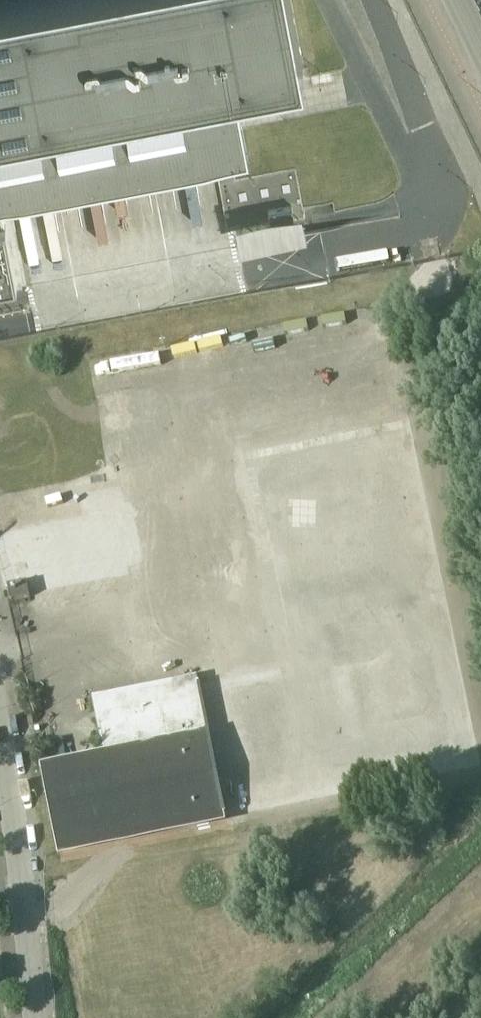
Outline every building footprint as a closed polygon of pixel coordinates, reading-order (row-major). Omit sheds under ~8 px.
[(18,285),(3,209),(249,162),(233,77),(304,63),(292,0),(0,0),(0,288),(18,285)] [(292,206),(269,210),(270,218),(271,222),(295,218),(294,213),(292,206)] [(480,776),(423,417),(244,446),(279,665),(95,695),(105,753),(43,763),(56,844),(480,776)] [(0,529),(0,549),(5,582),(139,562),(131,510),(0,529)] [(30,597),(26,581),(8,584),(8,586),(11,601),(30,597)]
